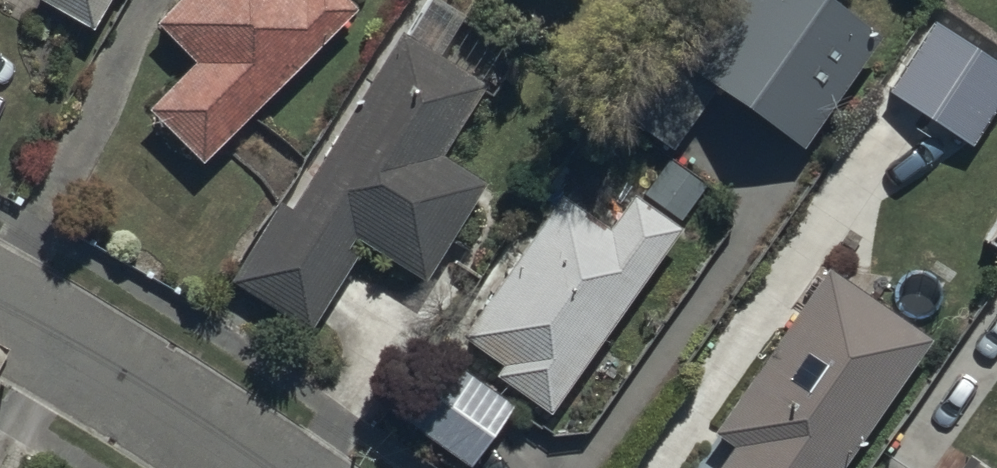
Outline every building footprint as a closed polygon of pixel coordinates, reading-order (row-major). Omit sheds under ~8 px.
[(91,17),(101,0),(60,0),(91,17)] [(350,0),(166,0),(155,12),(193,50),(146,97),(201,151),(350,0)] [(685,53),(802,134),(881,20),(853,0),(721,0),(685,53)] [(931,11),(885,83),(971,139),(996,98),(996,54),(931,11)] [(485,72),(398,20),(291,198),(279,191),(229,274),(308,321),(354,245),(341,238),(350,222),(424,266),(482,168),(441,144),(485,72)] [(546,401),(679,217),(633,183),(602,225),(551,188),(457,318),(504,352),(495,364),(546,401)] [(983,228),(996,236),(996,205),(983,228)] [(931,327),(828,255),(713,420),(736,436),(713,467),(832,467),(931,327)] [(512,396),(434,341),(388,408),(466,462),(512,396)] [(960,458),(953,467),(975,467),(960,458)]
